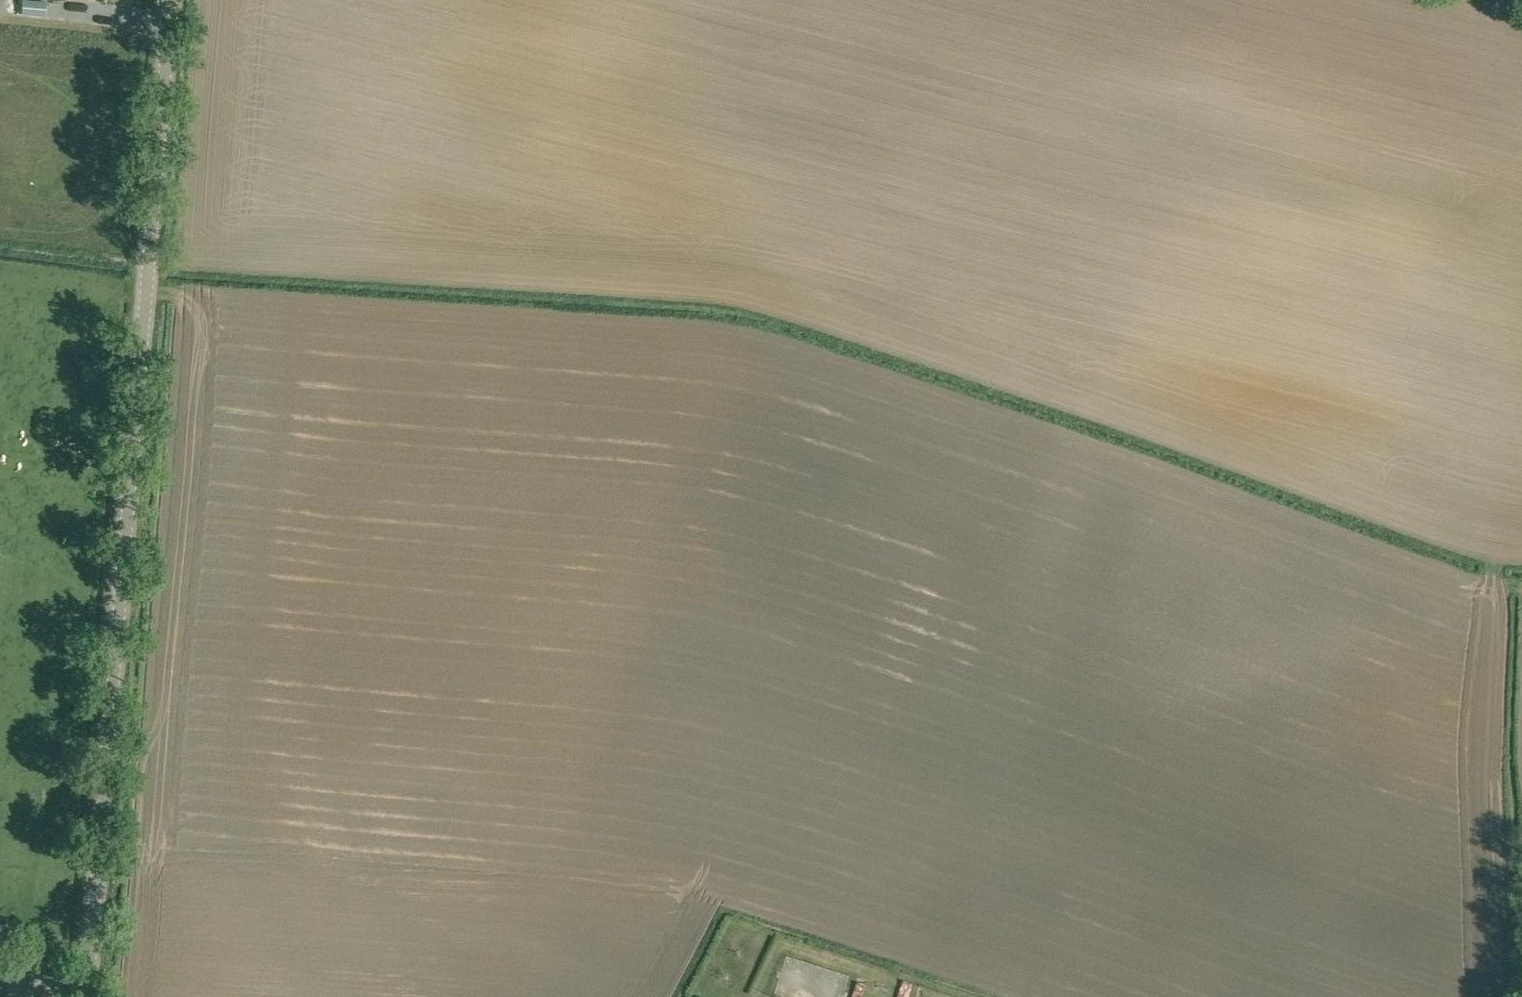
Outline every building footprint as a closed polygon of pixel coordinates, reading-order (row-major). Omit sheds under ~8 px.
[(24,0),(23,0),(22,14),(46,16),(47,2),(24,0)] [(847,966),(795,965),(794,996),(846,996),(847,966)]
